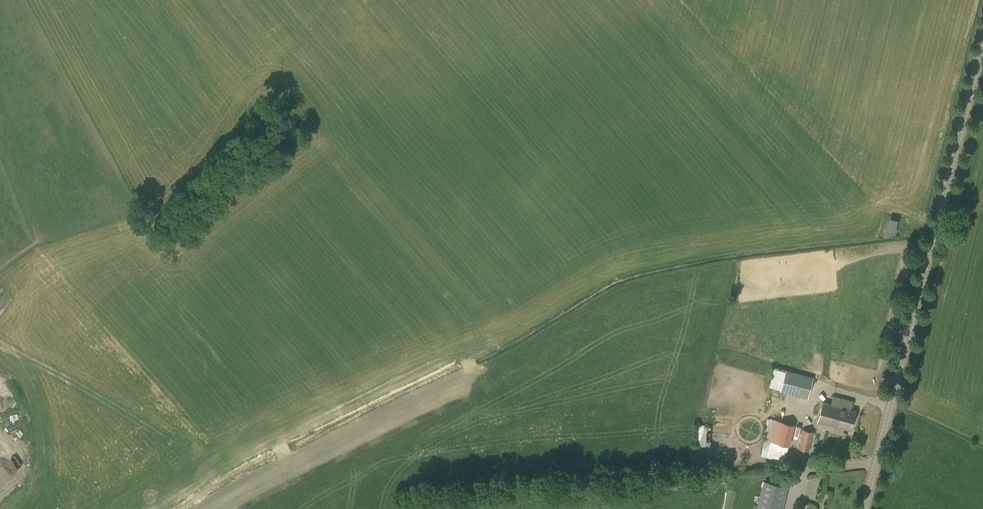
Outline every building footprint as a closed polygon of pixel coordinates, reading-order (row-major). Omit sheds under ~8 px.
[(887,230),(893,232),(896,221),(890,219),(887,230)] [(780,391),(807,399),(813,377),(786,370),(780,391)] [(818,421),(851,429),(856,410),(850,408),(852,401),(843,398),(841,406),(823,401),(818,421)] [(773,418),(767,440),(789,446),(795,424),(773,418)] [(713,426),(697,425),(697,445),(713,445),(713,426)] [(809,451),(814,432),(802,428),(797,447),(809,451)] [(787,486),(764,480),(757,508),(782,508),(787,486)]
